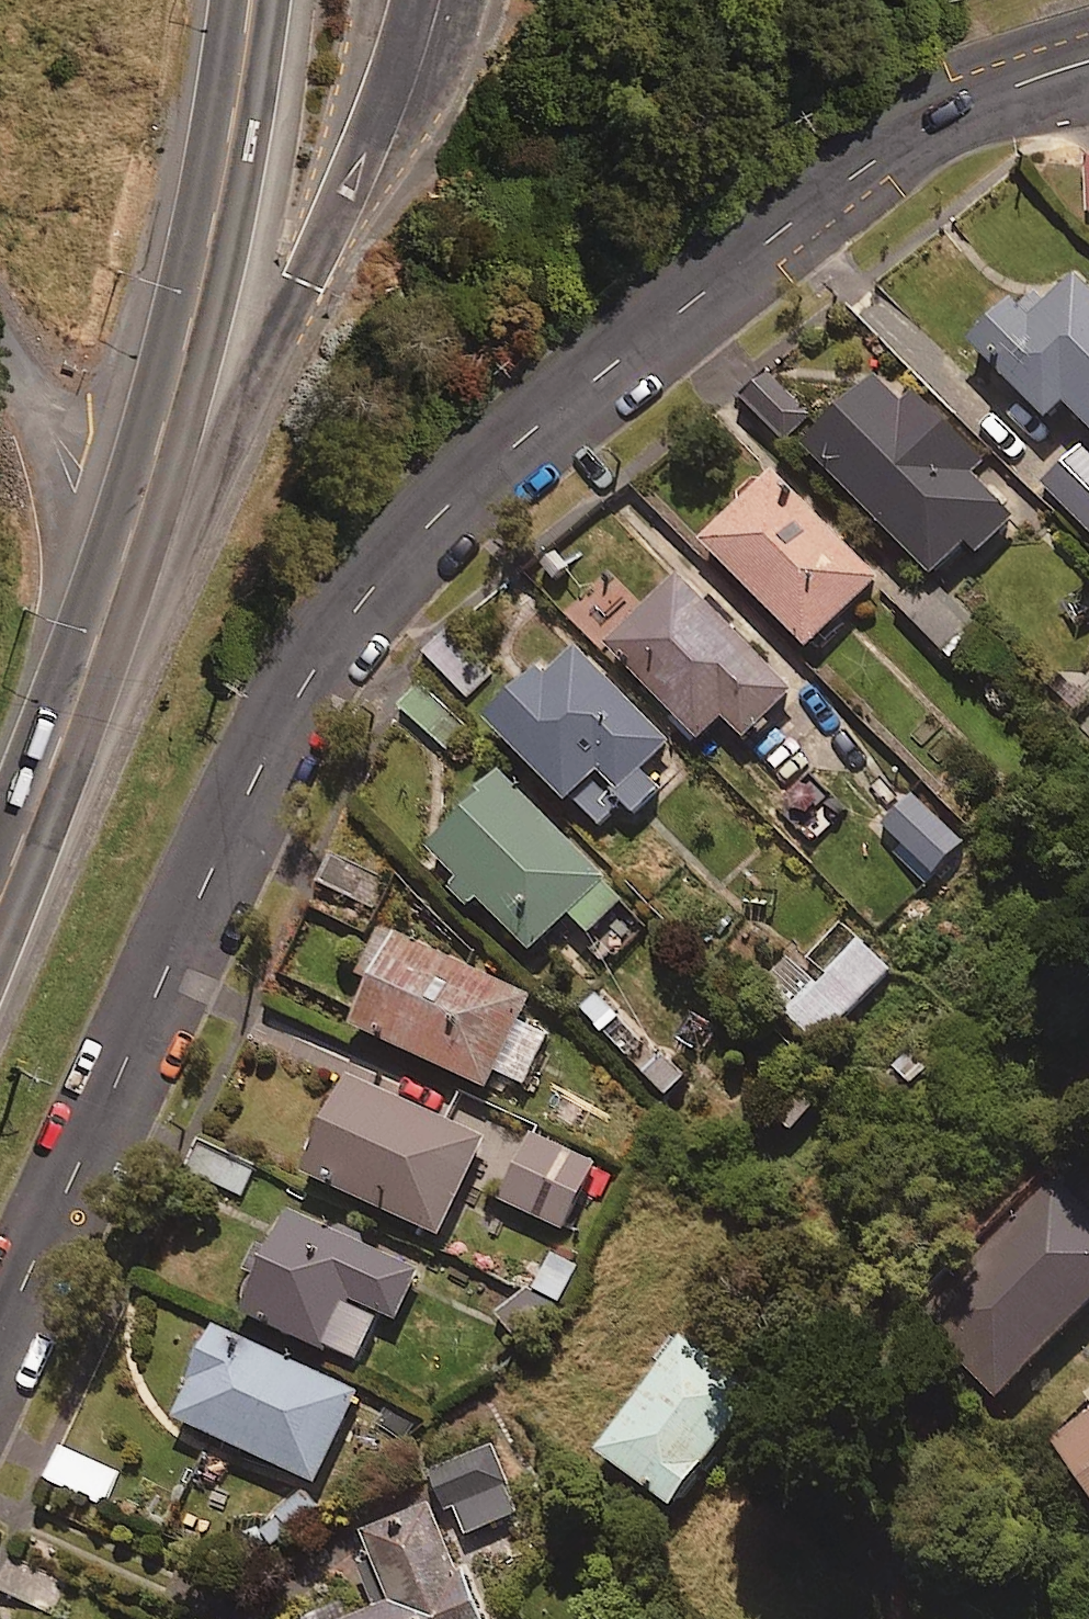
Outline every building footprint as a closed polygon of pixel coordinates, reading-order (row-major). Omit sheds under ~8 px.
[(1013,313),(976,350),(1054,429),(1072,411),(1088,429),(1088,291),(1080,282),(1031,331),(1013,313)] [(762,375),(738,398),(785,446),(809,424),(762,375)] [(909,415),(883,388),(814,453),(938,585),(975,550),(983,559),(1018,525),(974,479),(984,469),(921,403),(909,415)] [(881,587),(774,481),(707,549),(814,655),(881,587)] [(796,700),(685,582),(613,650),(704,746),(727,724),(748,746),(796,700)] [(977,640),(934,595),(911,618),(953,662),(977,640)] [(445,633),(423,659),(470,698),(492,672),(445,633)] [(673,748),(578,654),(552,680),(537,664),(483,719),(600,835),(626,809),(638,820),(663,794),(645,776),(673,748)] [(423,684),(399,706),(444,754),(468,732),(423,684)] [(928,887),(820,771),(771,816),(879,933),(928,887)] [(469,826),(437,858),(462,884),(453,892),(474,914),(483,905),(536,959),(575,921),(593,940),(625,908),(502,782),(463,820),(469,826)] [(969,846),(914,799),(882,836),(938,883),(969,846)] [(390,882),(333,857),(321,884),(377,910),(390,882)] [(894,975),(844,926),(807,964),(794,951),(759,988),(821,1049),(894,975)] [(361,1034),(490,1096),(498,1080),(528,1095),(557,1034),(527,1020),(535,1003),(405,942),(361,1034)] [(644,1049),(628,1032),(615,1044),(669,1103),(691,1083),(652,1041),(644,1049)] [(312,1182),(444,1244),(488,1149),(356,1087),(312,1182)] [(602,1174),(530,1140),(499,1207),(571,1240),(602,1174)] [(257,1167),(208,1143),(192,1173),(241,1198),(257,1167)] [(423,1280),(294,1220),(248,1318),(360,1370),(381,1325),(398,1333),(423,1280)] [(587,1276),(558,1260),(539,1296),(568,1312),(587,1276)] [(534,1295),(499,1319),(520,1350),(555,1326),(534,1295)] [(361,1399),(217,1332),(174,1423),(319,1490),(361,1399)] [(765,1396),(686,1340),(601,1458),(680,1515),(765,1396)] [(1054,1444),(1088,1494),(1088,1420),(1054,1444)] [(495,1449),(432,1473),(450,1518),(463,1513),(472,1537),(522,1518),(495,1449)] [(475,1583),(468,1586),(437,1509),(368,1538),(379,1564),(359,1572),(378,1618),(490,1618),(475,1583)] [(346,1607),(316,1618),(351,1618),(346,1607)]
